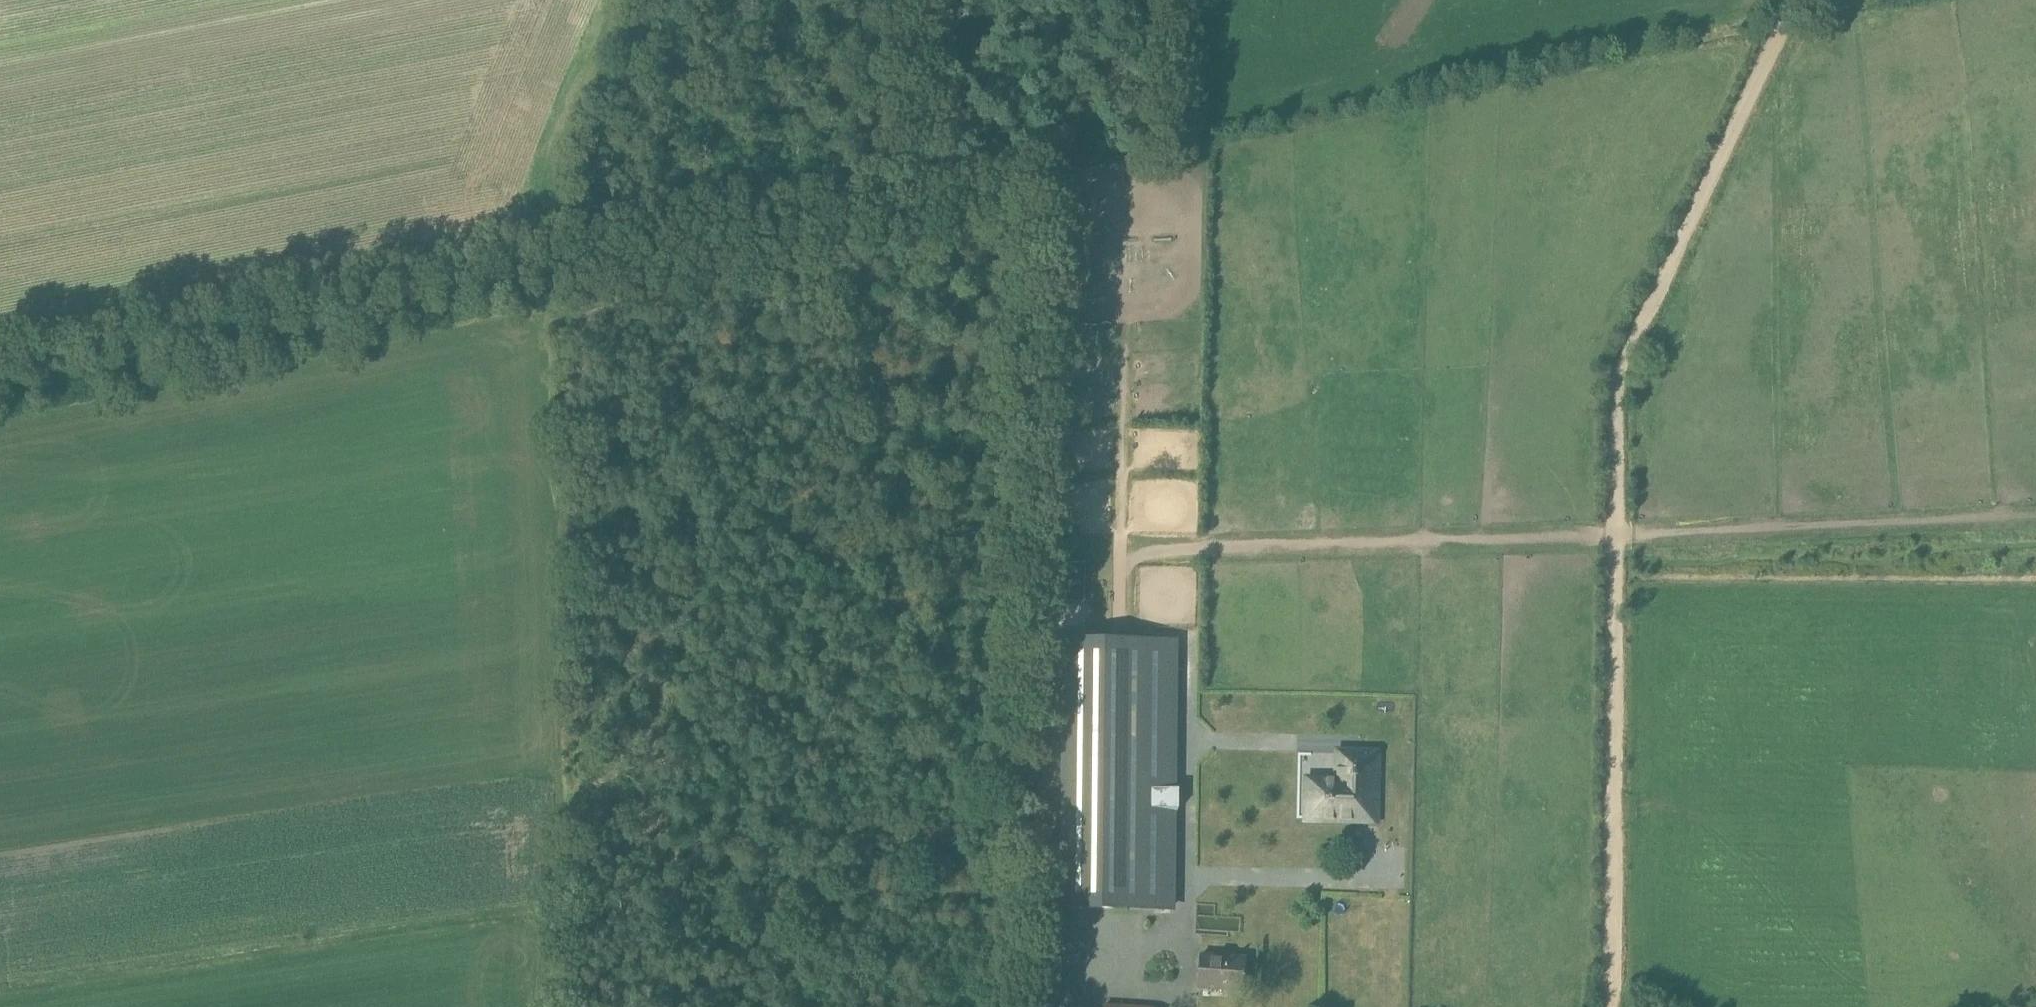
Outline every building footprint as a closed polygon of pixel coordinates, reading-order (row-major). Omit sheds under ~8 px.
[(1177,644),(1068,643),(1066,844),(1066,906),(1175,907),(1176,820),(1159,820),(1159,792),(1176,792),(1177,644)] [(1337,780),(1308,779),(1307,820),(1377,821),(1378,755),(1338,754),(1337,780)] [(1334,822),(1333,840),(1380,842),(1381,824),(1334,822)] [(1202,953),(1199,991),(1242,994),(1245,955),(1202,953)]
